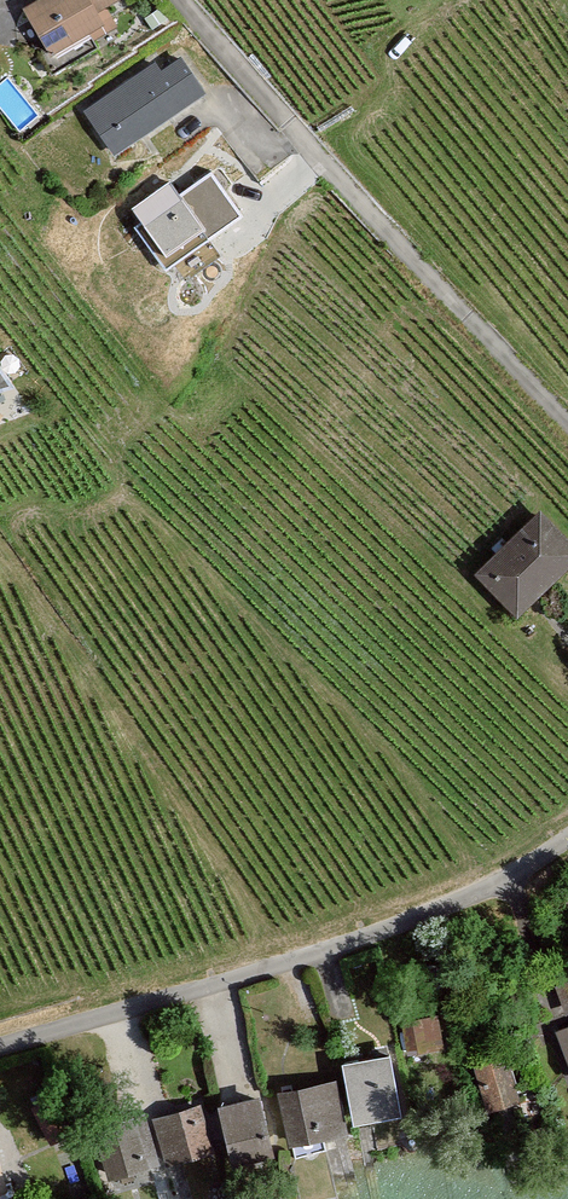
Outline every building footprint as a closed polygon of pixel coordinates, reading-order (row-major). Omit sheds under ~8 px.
[(56,77),(124,39),(113,19),(136,7),(132,0),(51,0),(22,16),(56,77)] [(155,64),(83,109),(112,155),(208,96),(183,57),(160,72),(155,64)] [(174,184),(130,217),(171,273),(245,219),(213,174),(183,196),(174,184)] [(17,390),(0,364),(0,394),(17,390)] [(475,578),(515,623),(567,577),(567,549),(542,519),(475,578)] [(567,1007),(567,979),(559,982),(567,1007)] [(445,1011),(403,1027),(411,1063),(453,1049),(445,1011)] [(559,1034),(567,1068),(567,1031),(559,1034)] [(510,1055),(476,1067),(492,1123),(527,1106),(510,1055)] [(394,1059),(343,1070),(354,1124),(405,1114),(394,1059)] [(342,1087),(279,1098),(289,1152),(351,1141),(342,1087)] [(267,1099),(221,1108),(233,1162),(278,1153),(267,1099)] [(187,1124),(110,1139),(120,1190),(196,1175),(187,1124)] [(11,1198),(0,1153),(0,1198),(9,1198),(11,1198)]
